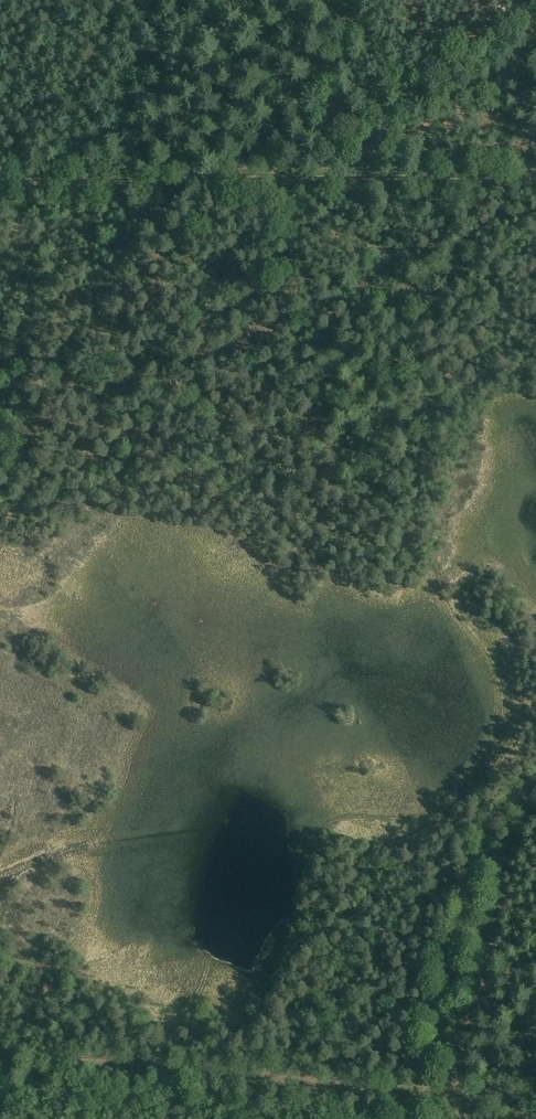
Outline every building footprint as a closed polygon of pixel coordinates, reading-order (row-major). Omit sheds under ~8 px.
[(379,777),(379,768),(368,768),(368,777),(379,777)]
